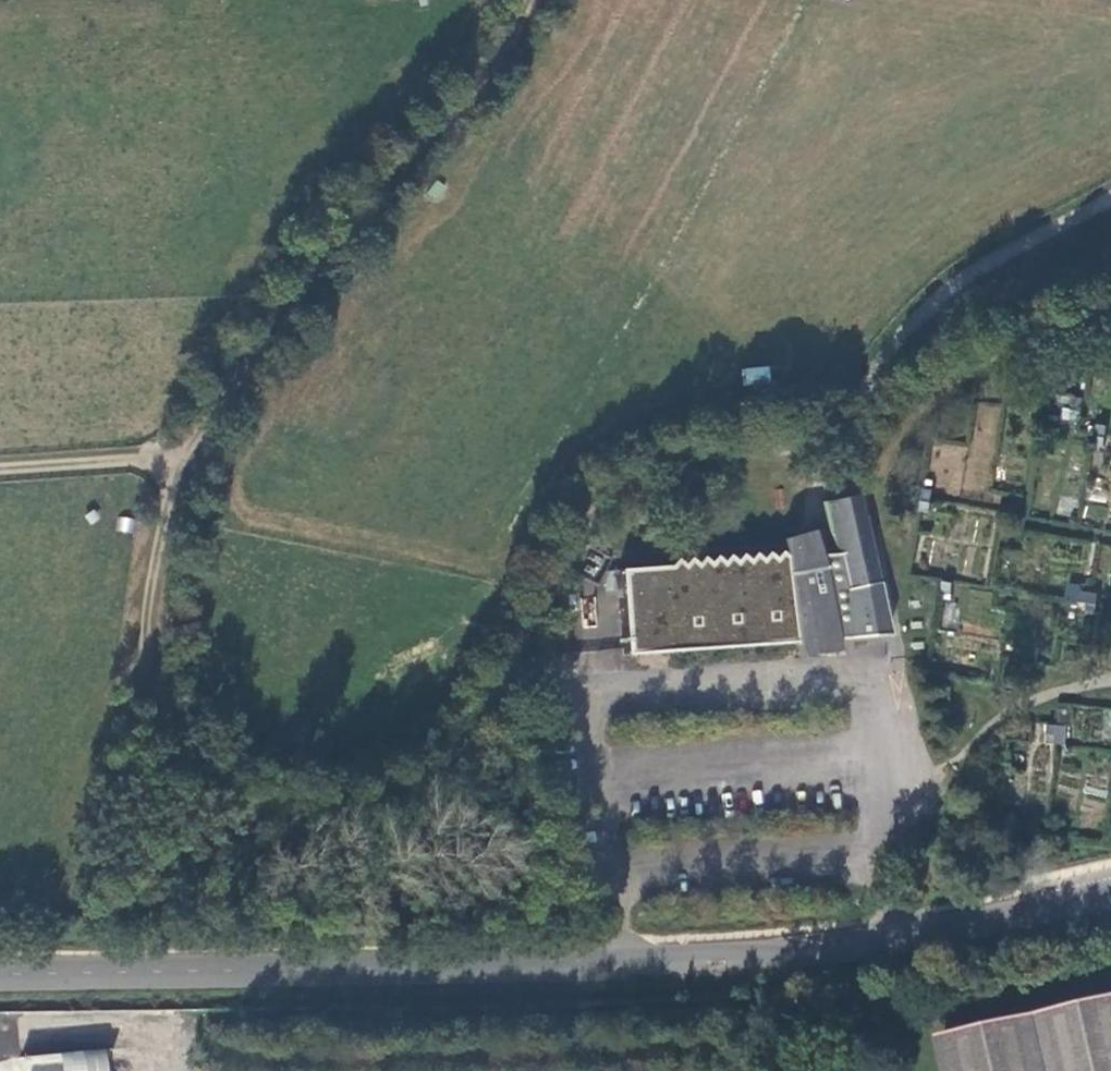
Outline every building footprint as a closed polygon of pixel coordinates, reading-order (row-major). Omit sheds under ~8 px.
[(744,367),(744,380),(769,381),(769,368),(744,367)] [(1071,419),(1083,421),(1086,401),(1075,399),(1071,419)] [(1094,446),(1104,447),(1108,426),(1097,424),(1094,446)] [(918,511),(929,513),(933,492),(922,490),(918,511)] [(829,543),(844,613),(872,607),(868,586),(873,585),(859,519),(861,518),(857,496),(821,503),(827,531),(829,543)] [(807,618),(844,613),(829,543),(827,531),(800,537),(778,542),(775,559),(617,578),(626,660),(794,644),(791,621),(807,618)] [(941,592),(952,594),(955,582),(943,580),(941,592)] [(1087,615),(1097,617),(1101,595),(1080,591),(1078,602),(1089,605),(1087,615)] [(1057,760),(1067,760),(1069,727),(1050,725),(1049,736),(1057,737),(1057,760)] [(941,1034),(949,1070),(1110,1070),(1110,996),(941,1034)] [(21,1057),(22,1070),(102,1070),(100,1050),(21,1057)]
